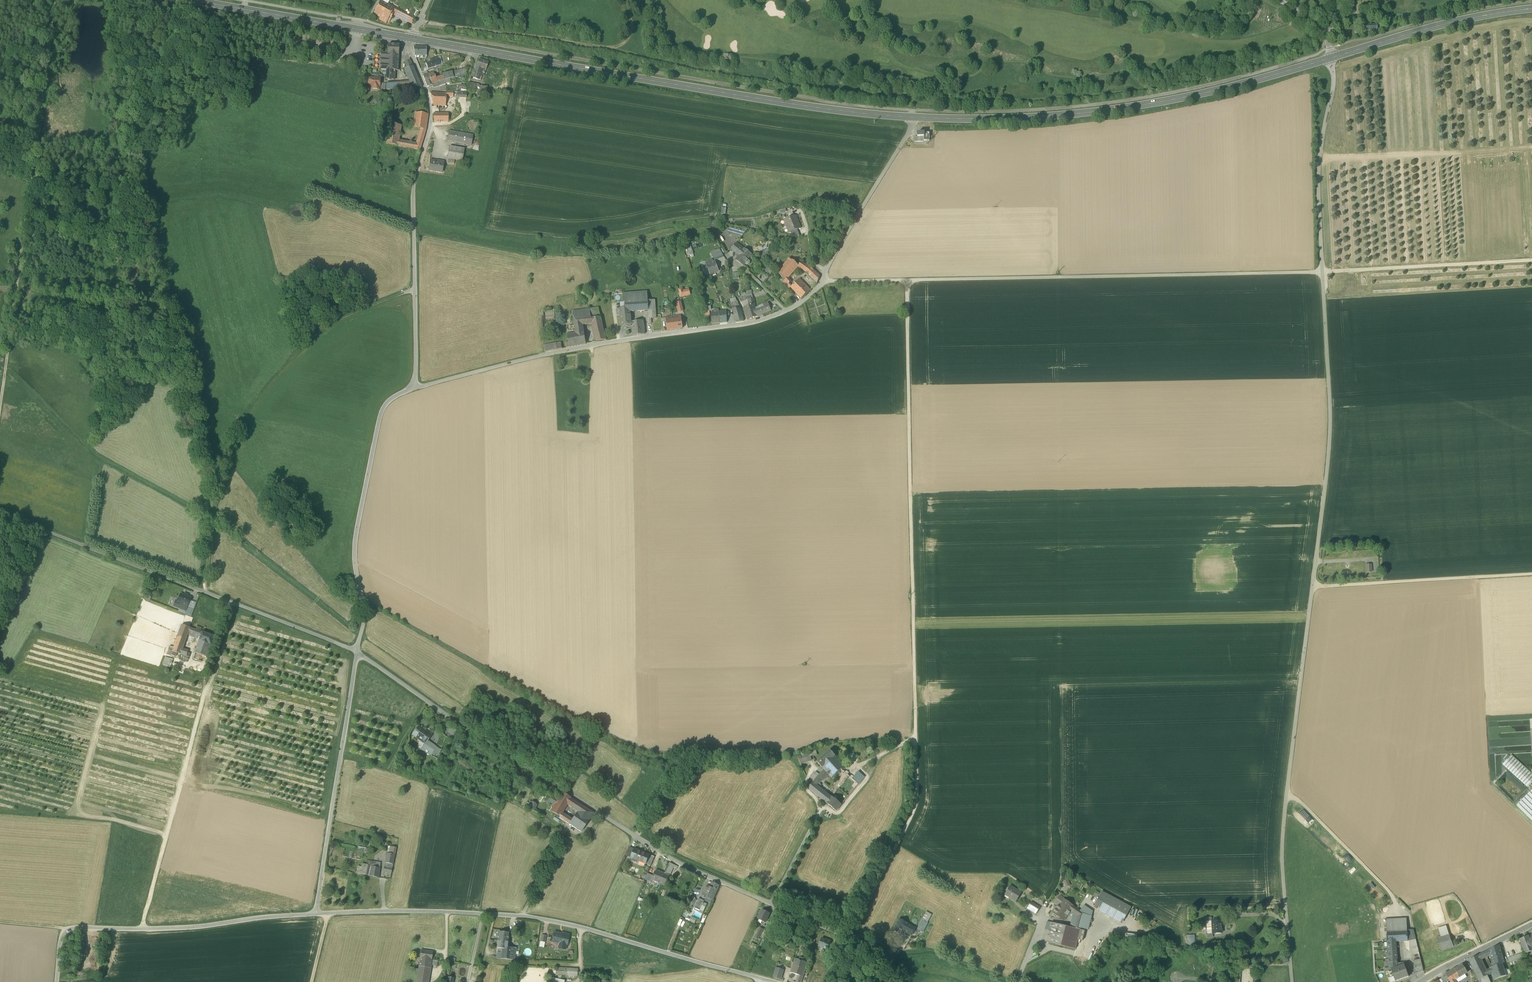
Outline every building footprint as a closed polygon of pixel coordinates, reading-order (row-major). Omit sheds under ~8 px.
[(386,23),(390,17),(392,13),(394,9),(394,8),(387,5),(381,2),(380,1),(374,14),(380,17),(379,19),(386,23)] [(395,15),(412,23),(414,19),(397,10),(395,15)] [(395,70),(398,71),(399,46),(388,45),(387,51),(387,54),(387,70),(395,70)] [(414,55),(427,55),(426,48),(426,47),(413,47),(414,55)] [(426,63),(428,69),(440,65),(437,57),(432,59),(432,61),(426,63)] [(473,78),(480,81),(481,76),(483,76),(484,74),(485,74),(488,63),(479,59),(473,78)] [(404,62),(407,68),(409,67),(413,66),(411,62),(410,60),(404,62)] [(404,69),(410,82),(393,83),(394,89),(412,88),(422,87),(413,66),(409,67),(407,68),(404,69)] [(437,83),(444,81),(450,79),(453,78),(464,76),(466,75),(465,69),(452,72),(443,74),(443,76),(435,78),(437,83)] [(395,70),(387,70),(386,70),(386,80),(394,80),(395,70)] [(433,72),(428,74),(432,84),(437,83),(435,78),(433,72)] [(432,85),(432,84),(428,74),(423,76),(427,87),(430,86),(432,85)] [(368,78),(367,87),(370,87),(370,90),(379,90),(379,84),(380,79),(368,78)] [(446,106),(446,97),(446,93),(430,93),(433,105),(446,106)] [(420,129),(426,130),(428,114),(415,113),(413,128),(420,129)] [(434,113),(434,123),(448,122),(449,113),(434,113)] [(467,123),(466,128),(469,131),(473,132),(477,130),(478,126),(475,122),(471,121),(467,123)] [(385,144),(398,146),(399,140),(401,126),(388,123),(385,144)] [(448,141),(471,145),(473,135),(449,131),(448,141)] [(923,137),(923,141),(929,141),(929,133),(924,134),(924,133),(917,133),(917,136),(918,136),(918,137),(919,137),(923,137)] [(419,135),(416,143),(415,149),(420,150),(424,136),(419,135)] [(398,146),(415,149),(416,143),(399,140),(398,146)] [(455,160),(462,162),(464,149),(450,147),(448,159),(455,160)] [(428,171),(441,173),(441,168),(443,169),(444,161),(441,161),(441,162),(430,161),(428,171)] [(784,219),(789,233),(800,229),(800,228),(795,216),(796,216),(795,215),(784,219)] [(732,250),(736,254),(741,246),(737,243),(732,250)] [(752,255),(741,246),(736,254),(739,256),(735,260),(743,266),(745,264),(748,259),(752,255)] [(764,251),(762,249),(759,255),(763,258),(769,249),(766,247),(764,251)] [(711,253),(714,259),(723,256),(719,250),(711,253)] [(788,278),(798,266),(798,265),(790,258),(777,272),(785,281),(788,284),(791,281),(788,278)] [(705,262),(706,265),(710,273),(710,274),(718,271),(715,261),(713,262),(712,259),(705,262)] [(798,266),(806,273),(811,267),(801,262),(798,265),(798,266)] [(820,276),(814,270),(809,275),(817,283),(820,276)] [(634,279),(630,278),(627,280),(626,284),(628,287),(632,288),(635,286),(636,282),(634,279)] [(795,292),(801,299),(810,291),(810,290),(799,279),(791,287),(795,292)] [(782,284),(788,290),(791,287),(788,284),(785,281),(782,284)] [(678,290),(680,297),(690,295),(689,290),(683,291),(682,289),(678,290)] [(590,291),(587,290),(584,290),(581,292),(579,295),(580,299),(582,301),(586,302),(589,301),(592,298),(592,295),(590,291)] [(647,292),(632,293),(633,302),(648,301),(647,292)] [(622,294),(623,303),(625,303),(625,302),(633,302),(632,293),(622,294)] [(747,300),(748,300),(749,306),(743,308),(746,315),(749,314),(748,312),(753,311),(752,309),(755,308),(754,305),(755,305),(753,298),(747,300)] [(655,300),(648,301),(649,311),(648,311),(649,315),(656,314),(655,300)] [(633,302),(634,311),(648,311),(649,311),(648,301),(633,302)] [(622,328),(632,327),(631,322),(630,312),(634,311),(633,302),(625,302),(625,303),(625,308),(619,309),(620,315),(621,319),(621,323),(622,328)] [(769,306),(764,308),(756,311),(755,308),(756,308),(755,308),(752,309),(753,311),(748,312),(749,314),(746,315),(747,320),(758,316),(758,315),(771,310),(769,306)] [(591,319),(599,318),(597,308),(589,309),(591,316),(591,319)] [(733,309),(736,322),(744,321),(739,308),(733,309)] [(572,311),(573,319),(591,316),(589,309),(572,311)] [(712,324),(720,323),(719,311),(714,312),(711,313),(711,315),(712,324)] [(726,311),(719,311),(720,323),(727,323),(726,311)] [(647,319),(648,324),(651,324),(651,319),(656,318),(656,314),(649,315),(649,318),(647,319)] [(583,325),(592,324),(591,319),(591,316),(573,319),(575,332),(574,332),(574,333),(575,333),(584,332),(583,325)] [(599,318),(591,319),(592,324),(596,342),(605,340),(606,340),(599,318)] [(682,328),(681,319),(666,321),(668,330),(682,328)] [(642,321),(631,322),(632,327),(633,336),(645,334),(644,324),(643,324),(643,321),(642,321)] [(569,347),(586,344),(584,332),(575,333),(574,333),(567,335),(568,342),(569,347)] [(544,346),(545,352),(562,349),(561,342),(544,346)] [(188,606),(191,598),(187,597),(187,595),(185,594),(184,595),(180,594),(178,601),(176,601),(173,606),(179,609),(179,608),(185,611),(186,611),(188,606)] [(182,625),(172,651),(176,653),(181,654),(183,649),(183,647),(187,635),(190,628),(182,625)] [(202,632),(190,628),(187,635),(199,640),(202,632)] [(199,641),(210,645),(213,636),(202,632),(199,640),(199,641)] [(195,653),(206,657),(210,645),(199,641),(195,653)] [(170,667),(174,656),(168,654),(163,665),(170,667)] [(412,735),(417,739),(424,730),(419,726),(416,730),(415,730),(414,731),(414,732),(412,735)] [(457,730),(451,726),(447,732),(453,736),(457,730)] [(424,743),(425,744),(427,741),(432,735),(424,730),(417,739),(424,743)] [(430,755),(431,756),(432,754),(436,747),(432,744),(430,747),(425,744),(424,743),(421,749),(425,751),(425,752),(430,755)] [(817,762),(822,768),(832,760),(835,756),(830,750),(817,762)] [(810,757),(809,752),(798,755),(801,764),(811,761),(810,757)] [(1528,788),(1531,783),(1531,774),(1511,755),(1503,765),(1528,788)] [(835,756),(832,760),(841,770),(842,771),(846,768),(835,756)] [(832,778),(841,770),(832,760),(822,768),(824,770),(829,775),(832,778)] [(814,781),(813,782),(816,785),(829,775),(824,770),(819,775),(814,781)] [(810,778),(814,781),(819,775),(816,772),(810,778)] [(859,773),(853,780),(859,784),(865,777),(859,773)] [(808,788),(827,803),(831,797),(816,785),(813,782),(808,788)] [(1516,806),(1531,822),(1531,790),(1516,806)] [(562,813),(567,805),(571,798),(562,792),(561,793),(558,799),(550,794),(545,802),(553,806),(550,811),(560,817),(562,813)] [(836,811),(841,805),(831,797),(827,803),(836,811)] [(582,805),(571,798),(567,805),(577,812),(582,805)] [(543,813),(536,809),(529,805),(526,810),(540,818),(543,813)] [(594,813),(582,805),(577,812),(577,813),(589,820),(593,813),(594,813)] [(569,817),(562,813),(560,817),(559,819),(566,823),(569,817)] [(577,813),(572,819),(569,825),(570,824),(581,832),(589,820),(577,813)] [(630,858),(638,861),(642,852),(634,849),(631,855),(630,858)] [(650,855),(642,852),(638,861),(646,864),(648,860),(650,855)] [(385,863),(393,865),(395,855),(390,854),(387,853),(385,863)] [(368,876),(369,867),(368,866),(368,865),(359,863),(356,873),(368,876)] [(667,868),(665,873),(660,884),(661,885),(665,886),(670,875),(674,867),(677,868),(678,867),(670,863),(667,868)] [(368,876),(378,878),(380,868),(369,867),(368,876)] [(652,881),(660,884),(665,873),(656,870),(653,876),(652,881)] [(645,879),(651,882),(652,881),(653,876),(648,873),(647,873),(645,879)] [(702,895),(712,900),(719,885),(712,882),(710,887),(707,886),(702,895)] [(1015,902),(1016,902),(1021,893),(1010,886),(1005,895),(1010,898),(1010,897),(1016,901),(1015,902)] [(1110,918),(1112,914),(1119,901),(1102,892),(1094,905),(1100,908),(1098,911),(1110,918)] [(1055,903),(1059,905),(1063,899),(1064,899),(1060,896),(1055,903)] [(694,908),(700,910),(704,901),(699,899),(694,908)] [(1077,909),(1063,899),(1059,905),(1053,913),(1064,921),(1066,917),(1071,911),(1074,913),(1076,910),(1077,910),(1077,909)] [(1130,907),(1119,901),(1112,914),(1123,920),(1130,907)] [(1027,907),(1036,914),(1040,909),(1031,903),(1027,907)] [(1084,914),(1080,929),(1085,930),(1088,930),(1093,912),(1084,905),(1080,911),(1084,914)] [(1077,919),(1080,911),(1077,909),(1077,910),(1076,910),(1074,913),(1071,911),(1066,917),(1072,919),(1070,927),(1074,928),(1077,919)] [(758,919),(765,923),(769,913),(762,910),(758,919)] [(1077,919),(1074,928),(1080,930),(1080,929),(1084,914),(1080,911),(1077,919)] [(917,929),(922,932),(932,915),(926,912),(917,929)] [(1386,919),(1387,931),(1407,930),(1407,929),(1407,918),(1386,919)] [(899,928),(904,931),(907,924),(899,919),(895,926),(899,928)] [(1221,920),(1212,921),(1212,925),(1212,930),(1212,934),(1221,934),(1221,920)] [(1070,927),(1051,923),(1049,931),(1046,942),(1075,949),(1078,940),(1080,930),(1074,928),(1070,927)] [(907,924),(904,931),(911,935),(915,928),(907,924)] [(1438,930),(1440,936),(1440,937),(1449,935),(1447,927),(1438,930)] [(755,938),(758,939),(763,929),(760,928),(755,938)] [(1407,930),(1408,941),(1416,939),(1413,929),(1407,929),(1407,930)] [(1408,941),(1407,930),(1387,931),(1388,942),(1396,942),(1408,941)] [(498,932),(497,941),(508,942),(509,933),(498,932)] [(558,948),(565,950),(566,945),(567,945),(569,935),(565,933),(564,935),(561,935),(562,934),(554,932),(554,933),(552,942),(559,943),(558,948)] [(1525,954),(1531,951),(1531,934),(1530,935),(1520,940),(1525,954)] [(1454,947),(1449,935),(1440,937),(1440,936),(1436,937),(1442,951),(1454,947)] [(818,946),(827,950),(827,949),(830,941),(825,939),(825,940),(821,938),(818,946)] [(507,947),(508,942),(497,941),(497,948),(498,949),(498,948),(501,949),(507,950),(507,947)] [(1389,971),(1391,970),(1405,965),(1404,963),(1398,964),(1397,955),(1396,942),(1388,942),(1389,971)] [(1491,955),(1494,966),(1502,964),(1505,963),(1499,945),(1484,953),(1486,957),(1491,955)] [(516,948),(507,947),(507,950),(501,949),(501,950),(498,949),(497,959),(515,960),(516,948)] [(420,958),(431,960),(432,960),(433,952),(421,950),(420,958)] [(1508,958),(1510,963),(1523,959),(1521,953),(1508,958)] [(1469,960),(1478,980),(1487,976),(1488,975),(1486,971),(1487,971),(1487,970),(1486,970),(1481,959),(1479,955),(1469,960)] [(795,959),(793,962),(797,963),(796,967),(802,969),(800,972),(804,973),(807,963),(803,961),(804,959),(799,957),(799,960),(795,959)] [(431,965),(431,960),(420,958),(419,966),(431,968),(431,965)] [(1415,967),(1422,965),(1421,959),(1413,961),(1415,967)] [(804,973),(800,972),(802,969),(796,967),(797,963),(793,962),(790,972),(798,975),(796,981),(801,981),(804,973)] [(1505,970),(1502,964),(1494,966),(1490,968),(1494,980),(1507,976),(1506,975),(1505,970)] [(1409,976),(1405,965),(1391,970),(1396,981),(1409,976)] [(1415,967),(1416,974),(1424,971),(1422,965),(1415,967)] [(1463,965),(1455,970),(1460,977),(1468,972),(1463,965)] [(422,981),(429,981),(431,968),(419,966),(416,981),(422,981)] [(556,975),(577,977),(578,969),(556,968),(556,975)] [(783,970),(776,968),(774,977),(780,979),(783,970)] [(1460,977),(1455,970),(1455,969),(1446,975),(1446,976),(1450,981),(1457,981),(1456,980),(1460,977)]
